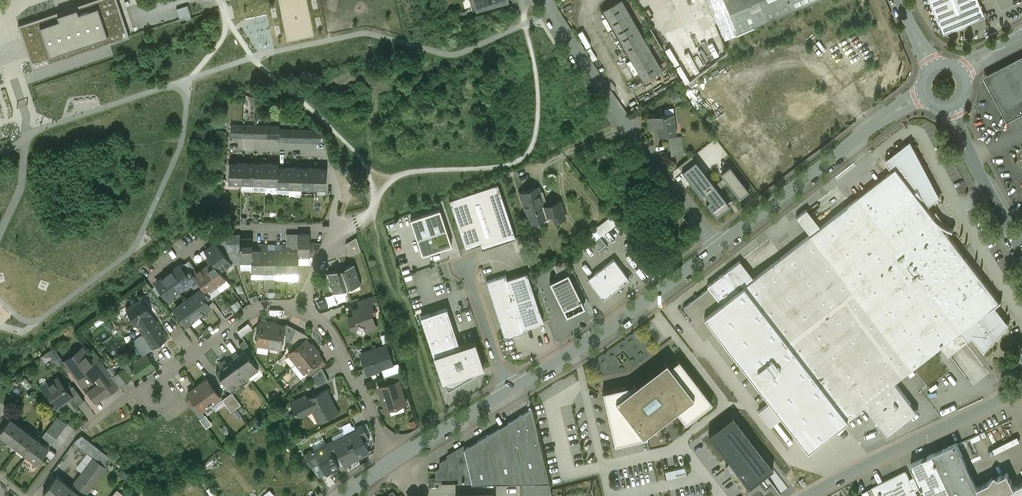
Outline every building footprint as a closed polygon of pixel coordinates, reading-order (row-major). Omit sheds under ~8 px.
[(18,25),(33,69),(129,37),(117,0),(93,0),(67,9),(18,25)] [(473,10),(509,0),(508,0),(470,0),(473,10)] [(622,0),(620,0),(604,9),(643,80),(662,70),(622,0)] [(683,26),(665,34),(679,67),(717,52),(726,48),(705,0),(672,0),(683,26)] [(713,14),(724,40),(736,35),(801,8),(819,0),(747,0),(728,8),(713,14)] [(728,8),(747,0),(724,0),(728,8)] [(947,31),(985,15),(978,0),(934,0),(947,31)] [(187,4),(176,7),(179,19),(191,16),(187,4)] [(458,13),(436,20),(437,25),(459,19),(458,13)] [(984,77),(1008,121),(1021,113),(1021,57),(984,77)] [(673,108),(665,109),(665,115),(648,117),(649,127),(656,126),(656,129),(658,129),(659,136),(676,134),(673,108)] [(243,125),(231,124),(231,136),(243,137),(243,125)] [(255,125),(243,125),(243,137),(255,137),(255,125)] [(267,125),(255,125),(255,137),(267,137),(267,125)] [(280,126),(267,125),(267,137),(279,138),(280,129),(280,126)] [(280,129),(279,138),(279,141),(291,141),(292,129),(280,129)] [(304,130),(292,129),(291,141),(303,141),(304,130)] [(314,130),(304,130),(303,141),(313,142),(314,130)] [(322,130),(314,130),(313,142),(321,142),(322,130)] [(682,137),(670,139),(672,156),(684,154),(682,137)] [(887,176),(820,227),(806,209),(796,217),(810,235),(754,279),(740,261),(730,269),(847,420),(866,406),(895,383),(942,347),(949,356),(973,338),(985,353),(985,352),(1009,325),(995,307),(1002,302),(1001,301),(1000,302),(946,232),(948,229),(953,231),(954,229),(950,228),(947,227),(946,228),(941,224),(941,223),(939,221),(938,222),(934,217),(937,214),(934,216),(927,208),(940,197),(911,141),(885,161),(893,171),(886,176),(887,176)] [(692,155),(678,166),(701,196),(705,193),(710,200),(706,203),(716,216),(730,205),(718,189),(714,184),(692,155)] [(239,163),(230,162),(229,182),(242,182),(242,162),(239,162),(239,163)] [(254,163),(246,163),(246,162),(242,162),(242,182),(254,183),(254,163)] [(263,163),(254,163),(254,183),(266,183),(266,162),(263,162),(263,163)] [(279,164),(270,163),(270,162),(266,162),(266,183),(277,183),(278,183),(278,167),(279,167),(279,164)] [(730,165),(720,173),(724,177),(728,182),(740,198),(749,191),(730,165)] [(279,167),(278,167),(278,183),(277,183),(277,186),(290,187),(290,166),(287,166),(287,167),(279,167)] [(302,167),(294,167),(294,166),(290,166),(290,187),(302,187),(302,167)] [(311,168),(302,167),(302,187),(314,187),(314,167),(311,167),(311,168)] [(327,168),(318,168),(318,167),(314,167),(314,187),(326,188),(327,168)] [(724,177),(714,184),(718,189),(728,182),(724,177)] [(498,183),(449,199),(466,248),(480,243),(482,249),(516,237),(498,183)] [(537,187),(520,192),(529,220),(536,217),(538,221),(547,218),(546,216),(553,214),(555,221),(565,218),(560,201),(543,206),(537,187)] [(440,209),(411,219),(423,254),(452,245),(440,209)] [(612,218),(596,230),(601,236),(617,224),(612,218)] [(595,235),(589,239),(592,243),(601,236),(596,230),(593,233),(595,235)] [(310,234),(298,234),(298,250),(298,257),(305,257),(310,257),(310,243),(310,234)] [(227,243),(224,236),(215,243),(216,244),(217,244),(229,260),(232,258),(232,257),(227,243)] [(357,237),(346,244),(348,249),(359,245),(357,237)] [(601,237),(591,244),(598,253),(608,246),(601,237)] [(252,238),(240,238),(240,243),(240,257),(240,261),(252,261),(252,250),(252,238)] [(240,243),(227,243),(232,257),(240,257),(240,243)] [(322,243),(310,243),(310,257),(316,256),(322,243)] [(229,260),(217,244),(216,244),(205,252),(209,256),(220,272),(220,271),(220,270),(231,262),(229,260)] [(259,244),(259,250),(252,250),(252,261),(252,273),(264,273),(263,244),(259,244)] [(275,250),(268,250),(268,244),(263,244),(264,273),(275,273),(275,250)] [(282,250),(275,250),(275,273),(287,273),(287,244),(282,244),(282,250)] [(298,250),(291,250),(291,244),(287,244),(287,273),(298,273),(298,264),(298,257),(298,250)] [(359,245),(348,249),(350,255),(361,251),(359,245)] [(220,272),(209,256),(205,259),(209,263),(203,268),(217,286),(226,279),(220,271),(220,272)] [(614,259),(596,273),(611,293),(629,280),(614,259)] [(553,265),(559,277),(568,273),(569,273),(574,270),(569,260),(553,265)] [(190,270),(185,263),(180,267),(185,274),(190,270)] [(354,264),(345,267),(345,269),(342,271),(348,289),(361,284),(354,264)] [(180,266),(168,275),(179,290),(189,282),(194,288),(200,284),(200,283),(190,270),(185,274),(180,267),(180,266)] [(217,286),(203,268),(197,272),(194,267),(190,270),(200,283),(200,284),(203,288),(204,288),(207,293),(208,293),(217,286)] [(847,420),(730,269),(700,291),(714,309),(704,317),(807,451),(847,420)] [(342,271),(338,272),(337,270),(328,273),(335,293),(348,289),(342,271)] [(533,271),(527,272),(531,284),(537,282),(533,271)] [(527,272),(507,279),(523,329),(523,328),(543,322),(531,284),(527,272)] [(550,281),(566,314),(584,305),(569,273),(568,273),(559,277),(550,281)] [(611,293),(596,273),(588,279),(603,299),(611,293)] [(179,290),(168,275),(157,283),(168,298),(179,290)] [(506,275),(486,281),(505,338),(524,332),(523,328),(523,329),(507,279),(506,275)] [(203,288),(187,300),(198,315),(210,307),(205,300),(210,296),(208,293),(207,293),(204,288),(203,288)] [(376,295),(358,301),(360,307),(361,310),(373,306),(379,304),(376,295)] [(321,307),(329,304),(326,297),(319,301),(321,307)] [(142,298),(126,308),(136,323),(151,313),(152,313),(142,298)] [(198,315),(187,300),(176,309),(187,324),(198,315)] [(231,305),(236,310),(241,305),(237,300),(231,305)] [(373,306),(361,310),(360,307),(353,310),(355,315),(348,317),(351,327),(356,330),(359,324),(365,327),(366,331),(377,328),(372,313),(375,312),(373,306)] [(215,308),(211,311),(220,324),(224,321),(215,308)] [(447,308),(421,316),(434,355),(459,346),(447,308)] [(167,338),(151,313),(136,323),(150,344),(152,348),(167,338)] [(272,323),(259,322),(257,340),(259,340),(258,345),(269,346),(272,323)] [(242,334),(252,328),(249,323),(239,329),(242,334)] [(284,325),(272,323),(269,346),(279,348),(280,343),(282,343),(284,334),(285,325),(284,325)] [(297,329),(288,324),(285,324),(284,325),(285,325),(284,334),(286,334),(285,339),(290,342),(297,329)] [(191,326),(187,329),(196,341),(200,338),(191,326)] [(307,335),(297,329),(290,342),(295,344),(298,342),(300,344),(306,338),(307,339),(309,337),(307,335)] [(144,334),(137,339),(143,348),(150,344),(144,334)] [(300,344),(292,350),(293,351),(290,354),(296,363),(314,348),(307,339),(306,338),(300,344)] [(245,340),(239,344),(245,351),(249,356),(254,352),(245,340)] [(459,346),(434,355),(443,382),(448,389),(477,372),(477,370),(484,368),(475,340),(459,346)] [(386,346),(366,352),(363,360),(367,374),(382,369),(393,365),(386,346)] [(149,355),(153,362),(167,355),(163,347),(149,355)] [(314,348),(296,363),(303,371),(307,368),(308,370),(322,358),(314,348)] [(82,349),(64,362),(70,369),(72,367),(76,373),(76,374),(84,385),(85,385),(82,380),(85,378),(87,380),(88,379),(97,373),(99,372),(91,362),(86,355),(85,356),(81,351),(82,350),(82,349)] [(245,351),(234,358),(248,377),(259,369),(249,356),(245,351)] [(119,387),(97,357),(91,362),(99,372),(97,373),(103,382),(100,384),(100,385),(106,394),(107,395),(119,387)] [(679,357),(670,364),(697,398),(678,413),(688,426),(716,403),(679,357)] [(234,358),(216,372),(230,390),(248,377),(234,358)] [(635,384),(614,400),(644,439),(646,437),(678,413),(697,398),(670,364),(666,359),(635,384)] [(393,365),(382,369),(384,377),(401,371),(398,363),(393,365)] [(322,367),(310,377),(315,388),(329,381),(322,367)] [(401,371),(384,377),(387,384),(398,381),(404,379),(401,371)] [(68,390),(58,377),(49,384),(51,386),(44,391),(56,408),(62,403),(63,404),(71,398),(73,397),(68,390)] [(207,379),(197,386),(211,405),(221,397),(207,379)] [(387,384),(379,387),(386,408),(388,409),(406,404),(398,381),(387,384)] [(614,400),(635,384),(635,382),(600,390),(613,449),(647,441),(646,437),(644,439),(614,400)] [(895,383),(866,406),(888,435),(918,412),(895,383)] [(100,384),(88,392),(96,402),(106,394),(100,385),(100,384)] [(84,401),(73,386),(68,390),(73,397),(71,398),(77,406),(84,401)] [(211,405),(197,386),(188,393),(196,404),(202,412),(202,411),(211,405)] [(326,389),(306,399),(305,396),(292,403),(296,411),(295,411),(296,413),(297,413),(298,414),(310,408),(317,422),(338,412),(326,389)] [(239,402),(232,393),(227,396),(234,405),(239,402)] [(234,405),(227,396),(222,400),(231,412),(236,408),(234,405)] [(202,412),(196,404),(191,408),(200,419),(205,415),(202,411),(202,412)] [(532,408),(509,422),(523,483),(549,483),(532,408)] [(733,415),(709,433),(735,467),(749,485),(773,467),(733,415)] [(67,424),(58,417),(47,431),(56,438),(67,424)] [(11,418),(0,433),(0,435),(37,463),(49,448),(11,418)] [(465,449),(464,449),(472,484),(521,483),(523,483),(509,422),(465,449)] [(369,438),(362,425),(357,428),(358,431),(363,441),(369,438)] [(358,431),(346,437),(356,457),(362,454),(362,455),(369,451),(363,441),(358,431)] [(985,432),(958,444),(963,455),(990,442),(985,432)] [(71,488),(79,493),(82,495),(84,495),(113,459),(81,435),(75,443),(94,458),(71,488)] [(346,437),(334,443),(339,453),(345,464),(351,460),(356,457),(346,437)] [(333,440),(327,443),(328,446),(333,456),(339,453),(334,443),(333,440)] [(934,453),(953,495),(982,495),(978,486),(963,456),(963,455),(958,444),(957,443),(934,453)] [(328,446),(316,452),(321,463),(326,473),(334,470),(333,469),(338,466),(333,456),(328,446)] [(451,457),(441,463),(441,468),(437,471),(437,477),(437,478),(442,478),(459,478),(459,484),(472,484),(464,449),(465,449),(463,446),(449,455),(451,457)] [(314,449),(304,455),(312,467),(321,463),(316,452),(314,449)] [(934,453),(911,464),(926,495),(953,495),(934,453)] [(873,487),(878,495),(918,495),(906,471),(873,487)] [(999,476),(995,474),(990,481),(978,486),(982,495),(998,495),(1015,488),(1015,487),(1008,472),(999,476)] [(57,476),(44,493),(48,495),(77,495),(79,493),(71,488),(57,476)] [(521,483),(521,495),(552,495),(549,483),(523,483),(521,483)] [(998,495),(1021,495),(1021,484),(1015,487),(1015,488),(998,495)] [(868,490),(871,495),(878,495),(873,487),(873,488),(868,490)]
